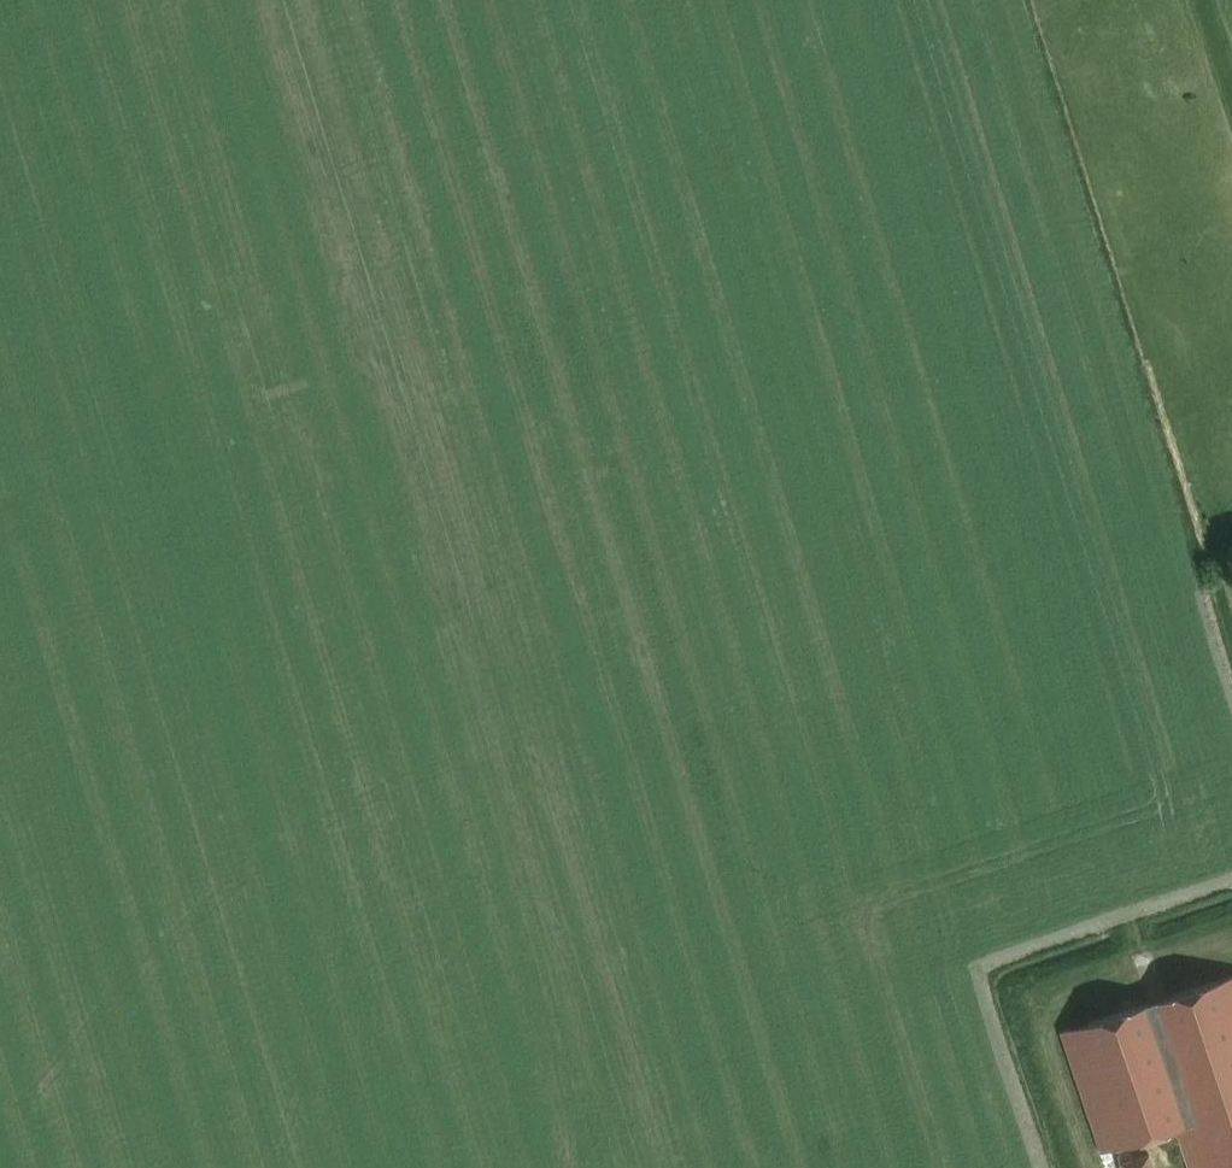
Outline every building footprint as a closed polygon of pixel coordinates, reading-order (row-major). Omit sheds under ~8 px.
[(1060,1032),(1101,1154),(1177,1129),(1190,1167),(1231,1167),(1231,975),(1060,1032)] [(1126,1154),(1118,1157),(1122,1167),(1150,1167),(1147,1157),(1129,1163),(1126,1154)]
